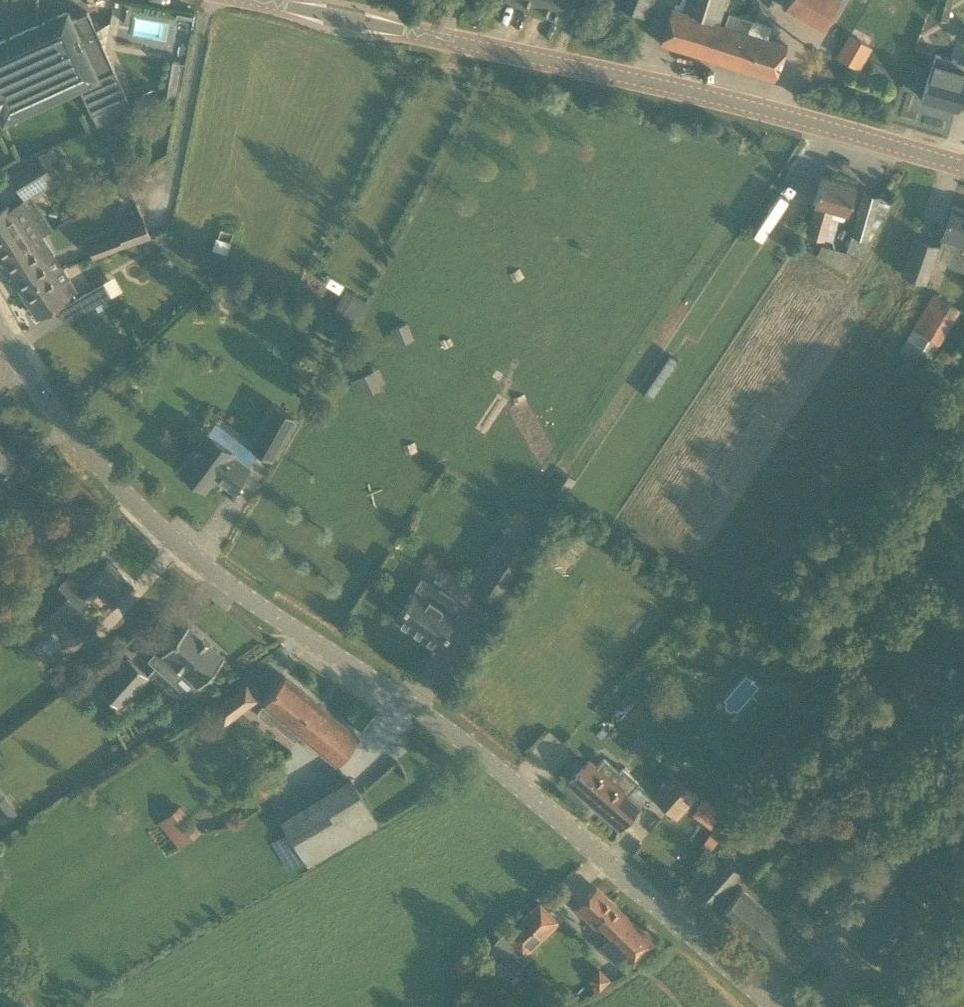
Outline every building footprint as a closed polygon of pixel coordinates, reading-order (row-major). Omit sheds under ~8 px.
[(564,23),(574,0),(511,0),(564,23)] [(615,4),(646,17),(653,0),(617,0),(615,4)] [(670,12),(666,24),(660,43),(774,79),(780,60),(784,48),(765,42),(771,26),(728,12),(727,15),(724,24),(721,23),(729,0),(686,0),(681,15),(670,12)] [(784,8),(823,30),(840,0),(789,0),(784,8)] [(932,18),(947,21),(953,0),(937,0),(932,18)] [(14,115),(78,86),(90,113),(126,97),(86,12),(70,19),(66,11),(35,26),(0,42),(0,122),(14,115)] [(854,39),(836,56),(854,75),(872,58),(854,39)] [(928,79),(923,98),(956,108),(962,88),(962,87),(963,81),(963,70),(948,66),(949,64),(950,59),(936,55),(934,59),(928,79)] [(177,89),(182,63),(172,61),(167,87),(177,89)] [(36,153),(7,171),(25,199),(54,181),(36,153)] [(845,213),(847,214),(855,186),(821,177),(814,204),(817,205),(807,235),(824,240),(825,239),(832,241),(838,219),(843,221),(845,213)] [(759,239),(786,199),(775,191),(748,231),(759,239)] [(816,256),(847,274),(857,258),(892,200),(863,192),(846,252),(822,245),(816,256)] [(41,235),(42,235),(21,202),(11,208),(8,205),(0,210),(0,259),(1,261),(41,235)] [(953,205),(946,224),(941,240),(939,246),(915,237),(901,275),(925,284),(935,258),(948,262),(947,266),(957,269),(963,254),(963,209),(953,205)] [(142,241),(150,238),(142,214),(114,224),(115,226),(85,237),(92,259),(142,241)] [(225,251),(228,231),(215,229),(212,249),(225,251)] [(21,291),(51,273),(44,261),(54,255),(41,235),(1,261),(21,291)] [(59,284),(51,273),(21,291),(37,316),(54,306),(67,297),(77,291),(69,278),(59,284)] [(114,276),(75,298),(83,312),(122,290),(114,276)] [(336,309),(357,318),(364,300),(344,291),(336,309)] [(913,327),(909,334),(899,351),(924,366),(937,344),(938,345),(959,310),(932,294),(912,327),(913,327)] [(667,357),(642,394),(649,399),(676,360),(672,357),(669,355),(667,357)] [(357,393),(385,384),(380,368),(352,376),(357,393)] [(295,418),(274,406),(250,448),(271,460),(295,418)] [(233,452),(207,433),(179,470),(205,490),(215,477),(231,489),(248,467),(232,454),(233,452)] [(16,462),(0,442),(0,474),(16,462)] [(493,602),(527,551),(507,538),(473,588),(493,602)] [(20,616),(42,640),(43,641),(51,633),(89,599),(98,589),(113,603),(117,598),(131,583),(106,561),(93,575),(79,589),(80,590),(71,598),(57,583),(20,616)] [(413,589),(394,618),(437,646),(456,617),(455,617),(460,610),(451,604),(454,599),(439,589),(431,601),(413,589)] [(170,636),(149,659),(158,668),(164,661),(175,672),(179,668),(197,684),(223,656),(187,623),(173,639),(170,636)] [(148,629),(133,641),(145,655),(160,643),(148,629)] [(99,688),(120,707),(148,675),(128,656),(99,688)] [(274,724),(278,719),(336,765),(340,761),(346,752),(359,737),(285,676),(264,701),(265,702),(262,706),(258,711),(258,715),(269,724),(273,723),(274,724)] [(223,725),(257,700),(244,681),(210,706),(223,725)] [(619,827),(632,812),(640,803),(628,793),(638,782),(622,768),(618,771),(604,758),(596,766),(590,759),(586,764),(582,768),(568,783),(619,827)] [(698,792),(675,771),(652,796),(675,817),(698,792)] [(307,865),(359,833),(377,823),(350,779),(281,820),(307,865)] [(4,823),(17,813),(0,791),(0,817),(4,823)] [(710,827),(723,809),(705,796),(692,814),(710,827)] [(161,826),(178,851),(196,840),(178,814),(161,826)] [(712,826),(701,844),(712,851),(723,833),(712,826)] [(789,975),(802,960),(812,949),(741,887),(728,901),(721,895),(741,873),(724,857),(717,865),(694,892),(710,906),(711,905),(719,912),(718,913),(789,975)] [(578,907),(608,936),(598,947),(615,965),(626,954),(635,963),(653,944),(595,887),(581,902),(578,907)] [(508,929),(486,951),(497,963),(500,960),(514,947),(522,956),(523,955),(524,956),(559,922),(540,903),(511,931),(508,929)] [(595,989),(608,981),(601,970),(588,978),(595,989)]
